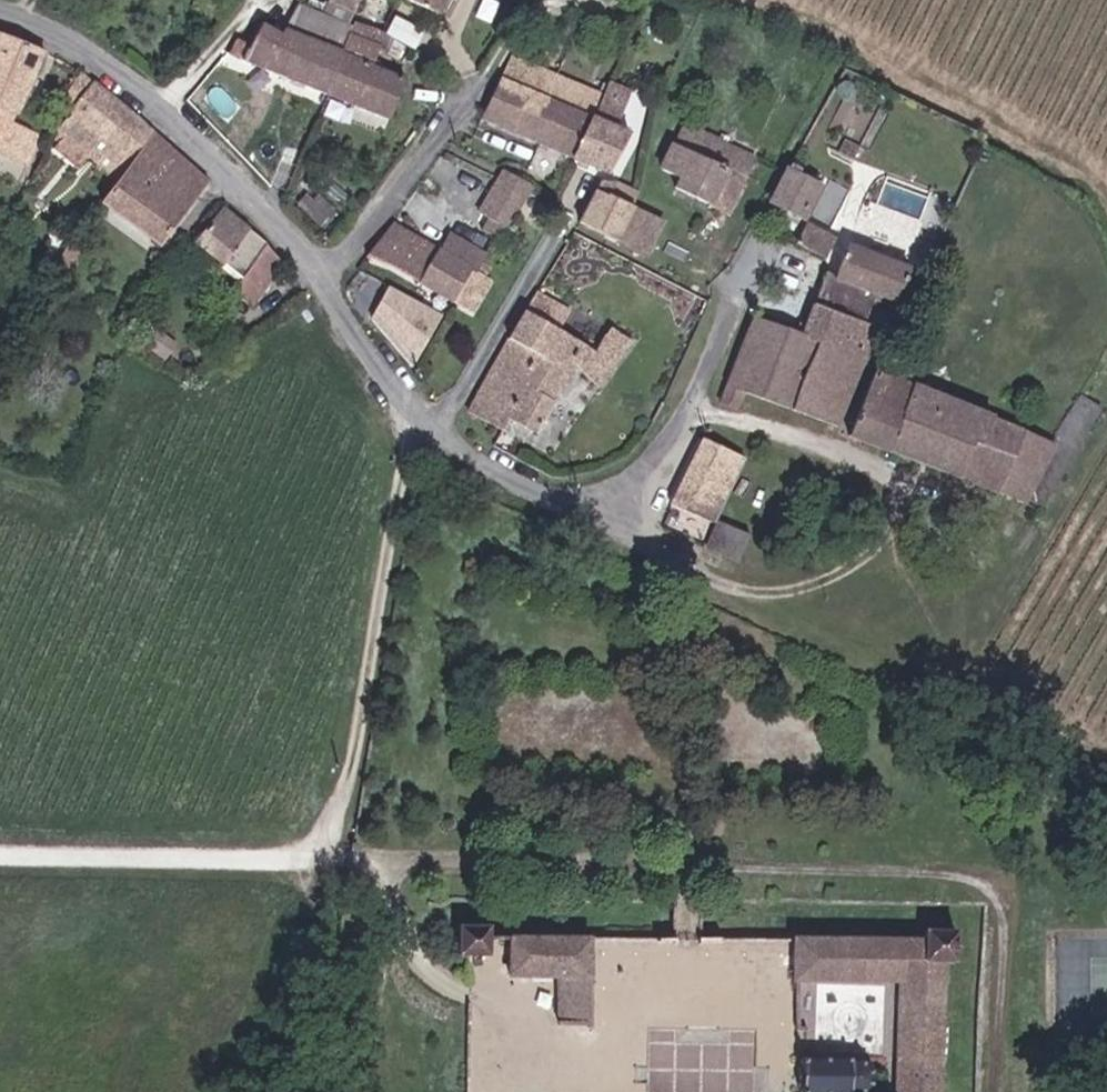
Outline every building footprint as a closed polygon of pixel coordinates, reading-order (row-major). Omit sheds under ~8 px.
[(324,83),(352,29),(357,19),(312,0),(293,0),(280,23),(265,17),(260,21),(252,39),(242,36),(236,49),(324,83)] [(398,16),(390,30),(415,44),(423,30),(398,16)] [(352,29),(324,83),(388,111),(405,72),(374,57),(381,41),(352,29)] [(27,46),(0,37),(0,161),(6,163),(22,130),(1,117),(27,46)] [(599,85),(506,52),(476,112),(541,131),(571,141),(599,85)] [(117,111),(71,71),(58,92),(48,109),(92,145),(117,111)] [(599,85),(620,93),(627,80),(606,73),(599,85)] [(599,85),(571,141),(608,152),(629,118),(611,112),(620,93),(599,85)] [(740,140),(687,110),(658,154),(682,170),(678,180),(727,207),(744,172),(748,169),(758,151),(740,140)] [(117,111),(92,145),(101,154),(128,121),(117,111)] [(188,174),(133,125),(80,195),(136,243),(188,174)] [(487,206),(512,217),(522,199),(529,201),(540,172),(525,166),(508,160),(487,206)] [(600,163),(584,193),(578,204),(620,227),(626,215),(637,196),(629,193),(609,181),(614,170),(600,163)] [(826,183),(795,168),(780,200),(812,215),(826,183)] [(663,211),(637,196),(626,215),(652,231),(663,211)] [(192,205),(173,243),(224,273),(240,239),(192,205)] [(844,237),(827,230),(820,227),(808,252),(832,263),(844,237)] [(383,247),(378,261),(458,291),(480,300),(493,278),(477,270),(487,251),(450,234),(441,253),(394,231),(383,247)] [(822,313),(881,337),(904,278),(856,257),(849,270),(842,285),(832,281),(822,313)] [(388,284),(368,332),(426,356),(446,309),(388,284)] [(478,406),(513,426),(519,418),(542,428),(580,365),(610,384),(646,337),(624,322),(607,352),(560,325),(571,305),(545,290),(478,406)] [(881,337),(822,313),(809,343),(869,367),(871,361),(881,337)] [(845,425),(869,367),(809,343),(768,327),(743,389),(734,408),(752,415),(760,395),(845,425)] [(1059,438),(925,386),(888,372),(862,435),(900,451),(975,480),(988,447),(1020,459),(1005,492),(1033,503),(1059,438)] [(1059,438),(1033,503),(1052,511),(1094,404),(1075,397),(1059,438)] [(768,454),(722,434),(718,444),(764,463),(768,454)] [(741,522),(764,463),(718,444),(690,505),(740,524),(741,522)] [(741,522),(740,524),(730,551),(772,566),(779,549),(761,542),(764,531),(741,522)] [(469,964),(478,965),(498,965),(499,948),(499,938),(470,938),(469,964)] [(912,949),(912,992),(910,1091),(954,1091),(959,965),(970,965),(970,941),(937,941),(935,950),(912,949)] [(602,948),(522,947),(522,988),(567,988),(567,1038),(601,1038),(602,948)] [(807,992),(886,992),(887,949),(807,948),(807,992)] [(912,992),(912,949),(887,949),(886,992),(912,992)] [(854,1060),(807,1061),(807,1091),(880,1091),(883,1086),(884,1080),(882,1074),(879,1069),(876,1066),(870,1062),(861,1061),(854,1060)]
